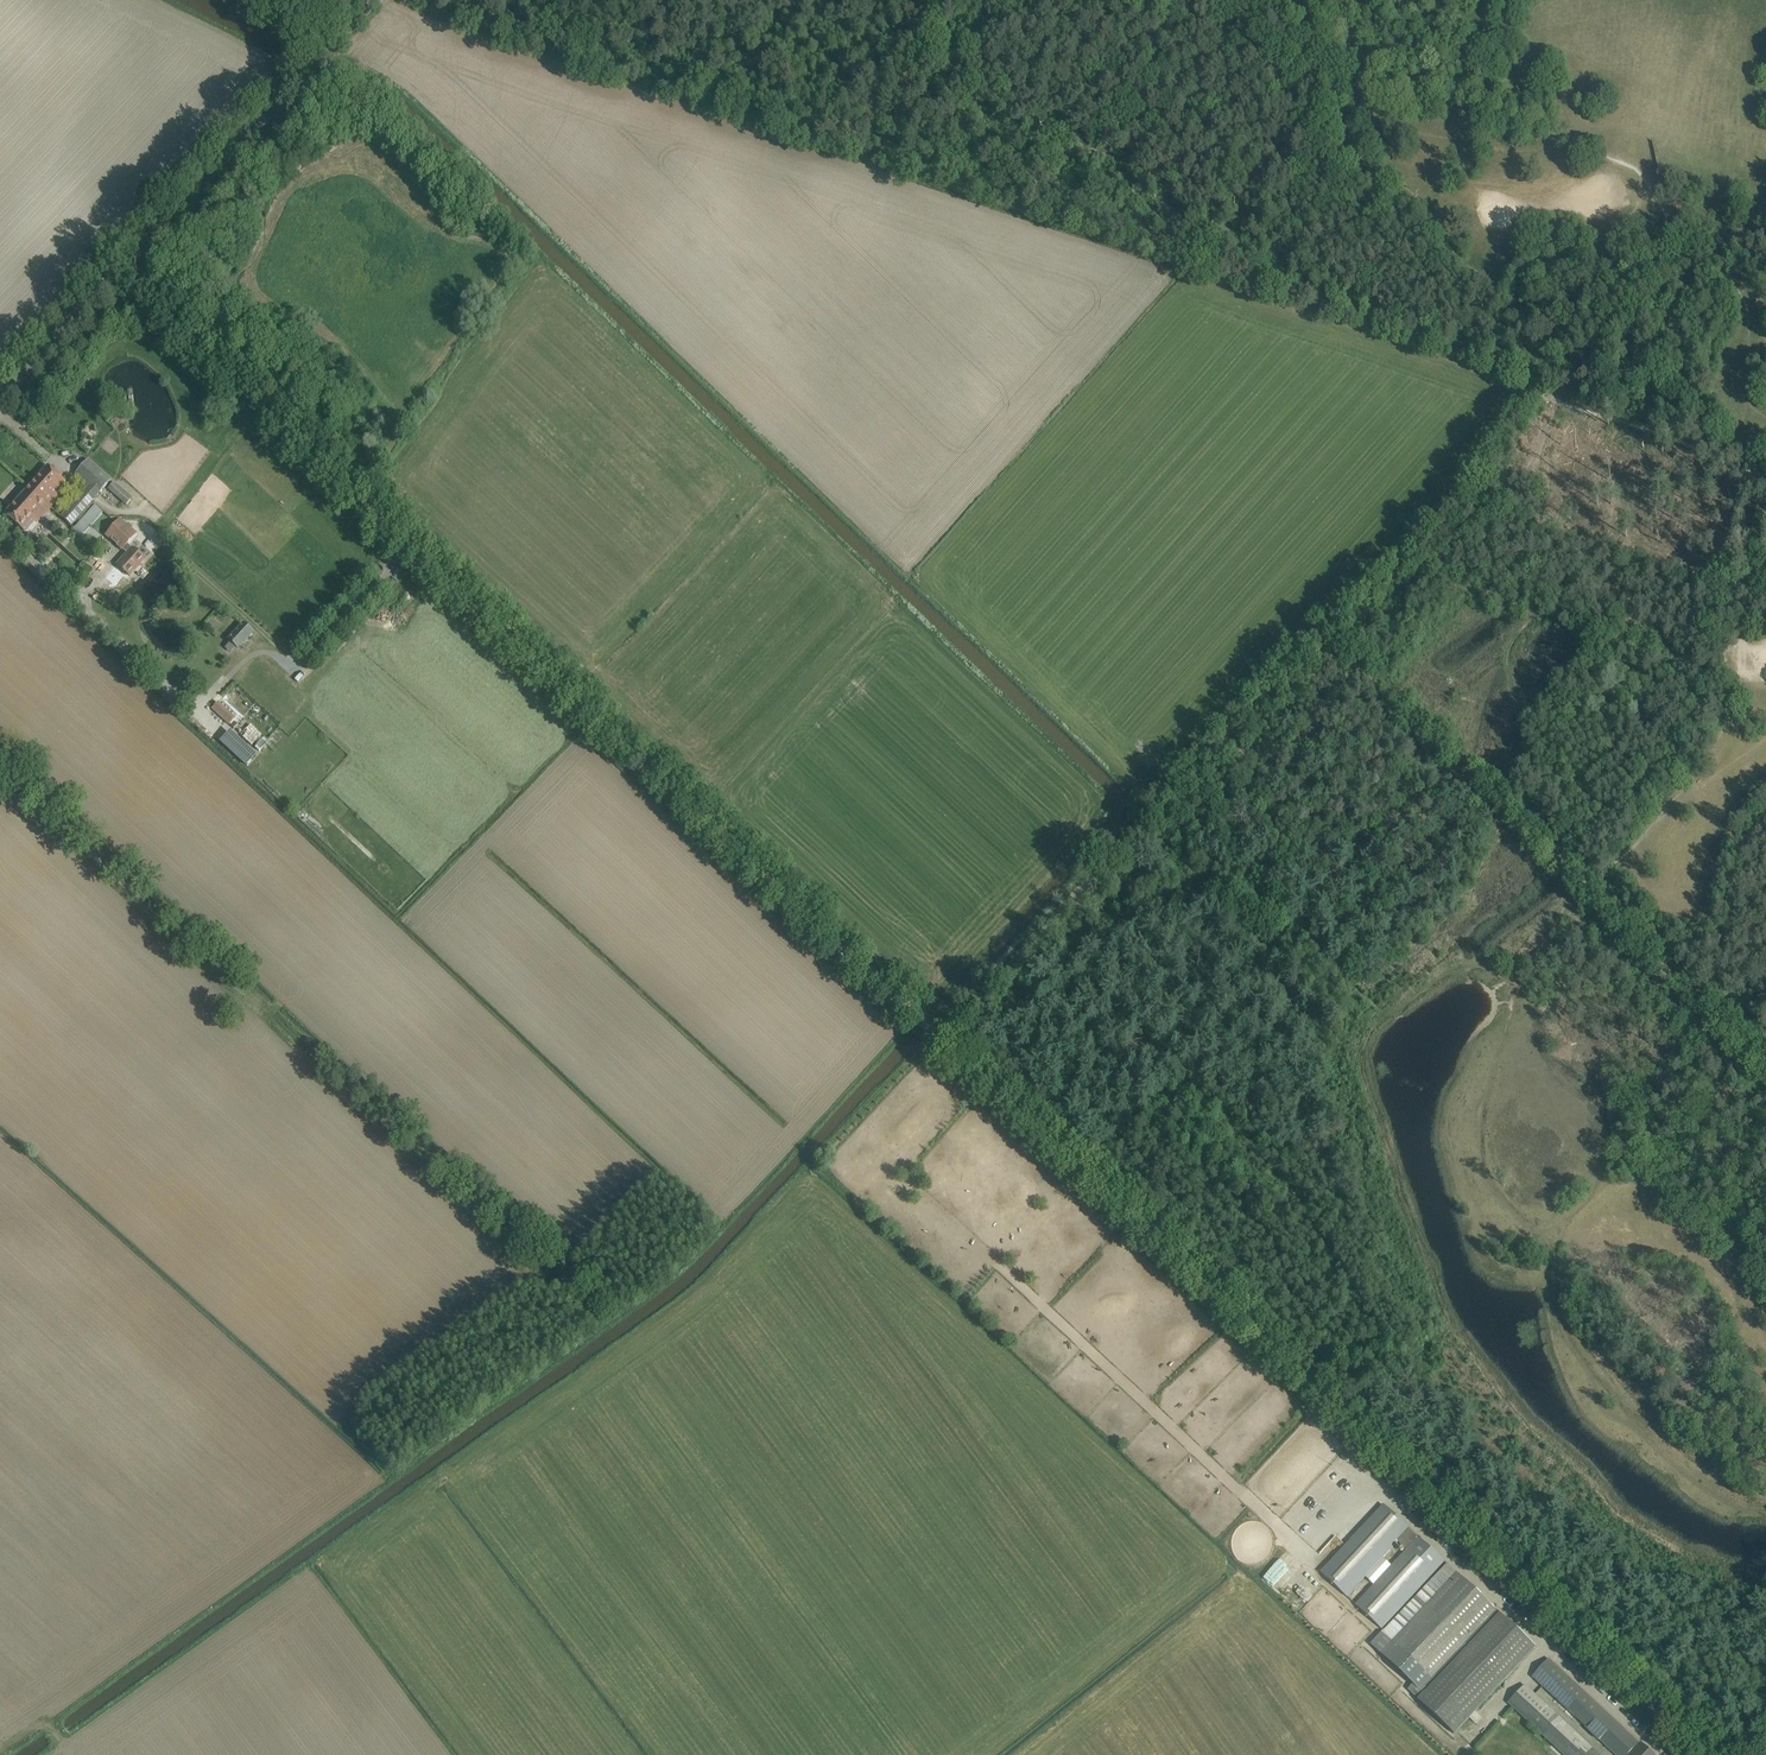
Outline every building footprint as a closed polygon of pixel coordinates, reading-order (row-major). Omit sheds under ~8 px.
[(62,516),(71,525),(111,480),(89,460),(76,474),(89,486),(62,516)] [(48,467),(30,488),(47,503),(58,490),(65,482),(57,475),(48,467)] [(129,504),(135,496),(117,481),(110,488),(129,504)] [(30,488),(6,515),(24,531),(35,519),(33,518),(47,503),(30,488)] [(136,534),(120,520),(106,536),(127,554),(117,565),(129,577),(144,560),(127,544),(136,534)] [(240,646),(241,647),(258,631),(248,620),(224,642),(233,652),(240,646)] [(213,709),(231,725),(239,717),(220,700),(213,709)] [(228,734),(224,740),(239,753),(243,748),(228,734)] [(243,751),(239,756),(249,765),(254,759),(243,751)] [(1347,1597),(1365,1577),(1374,1585),(1356,1605),(1382,1629),(1436,1570),(1445,1561),(1384,1505),(1321,1573),(1347,1597)] [(1287,1583),(1291,1587),(1305,1570),(1291,1559),(1270,1586),(1279,1593),(1287,1583)] [(1536,1647),(1447,1564),(1372,1646),(1423,1693),(1417,1699),(1455,1734),(1536,1647)] [(1263,1578),(1270,1584),(1277,1575),(1270,1569),(1263,1578)] [(1533,1676),(1617,1754),(1629,1754),(1640,1744),(1549,1659),(1541,1668),(1533,1676)] [(1509,1701),(1543,1732),(1567,1754),(1598,1754),(1557,1717),(1524,1685),(1509,1701)] [(1640,1743),(1640,1744),(1629,1754),(1653,1754),(1640,1743)]
